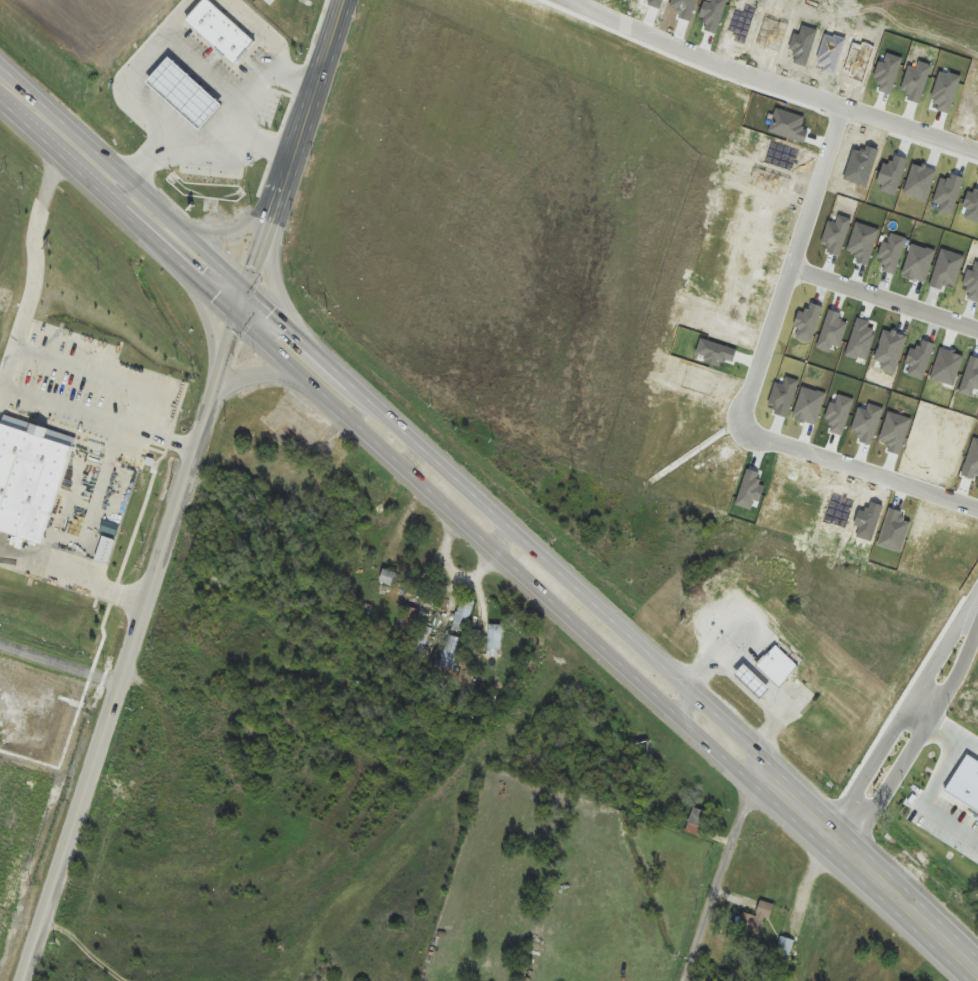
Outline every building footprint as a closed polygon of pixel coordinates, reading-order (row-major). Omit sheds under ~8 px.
[(219,9),(196,34),(245,78),(268,52),(219,9)] [(215,146),(237,120),(181,71),(159,97),(215,146)] [(165,114),(171,121),(185,108),(179,102),(165,114)] [(4,415),(0,427),(0,531),(41,545),(76,439),(4,415)] [(381,582),(394,586),(397,573),(384,569),(381,582)] [(451,628),(464,633),(475,601),(462,597),(451,628)] [(420,611),(406,606),(398,629),(412,634),(420,611)] [(501,657),(503,625),(490,624),(488,656),(501,657)] [(411,650),(422,655),(433,629),(421,625),(411,650)] [(439,667),(452,671),(462,639),(449,635),(439,667)] [(777,645),(756,666),(780,691),(790,681),(787,679),(799,667),(777,645)] [(745,665),(735,675),(762,700),(771,690),(745,665)] [(690,822),(704,828),(710,813),(695,808),(690,822)] [(757,916),(738,911),(733,929),(763,937),(771,903),(761,900),(757,916)] [(795,941),(782,937),(776,953),(790,957),(795,941)]
